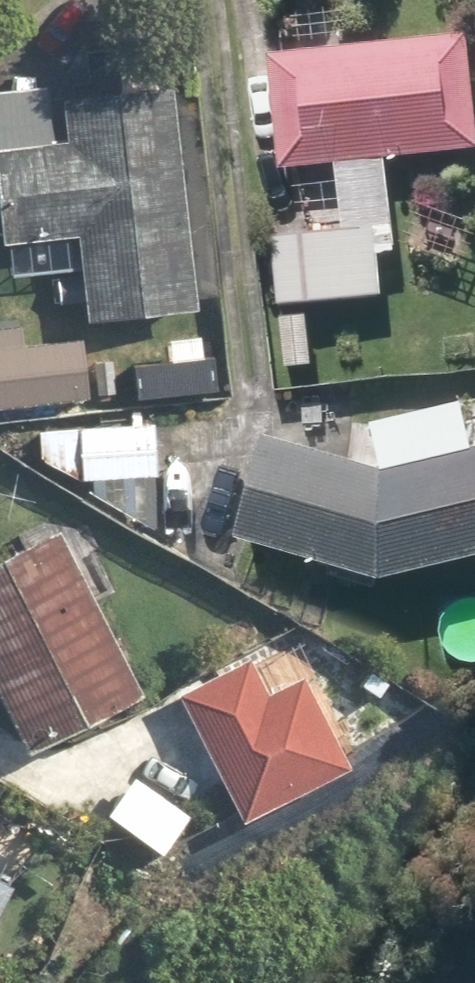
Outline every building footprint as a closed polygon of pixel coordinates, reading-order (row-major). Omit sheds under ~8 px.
[(379,254),(396,252),(388,156),(474,148),(474,97),(469,32),(273,50),(283,166),(334,161),(340,228),(275,234),(281,305),(383,295),(379,254)] [(79,236),(84,314),(192,308),(179,88),(52,96),(52,85),(0,89),(0,241),(79,236)] [(21,319),(0,321),(0,406),(88,399),(83,338),(23,343),(21,319)] [(237,540),(376,579),(474,555),(474,446),(473,446),(462,400),(373,421),(385,471),(265,438),(237,540)] [(92,497),(160,532),(154,421),(44,426),(47,479),(92,477),(92,497)] [(25,751),(142,695),(98,602),(116,594),(100,561),(82,570),(62,528),(0,558),(0,700),(25,751)] [(266,686),(251,655),(177,691),(240,819),(352,764),(304,667),(266,686)] [(137,775),(109,812),(160,853),(189,816),(137,775)] [(14,880),(0,872),(0,907),(14,880)]
